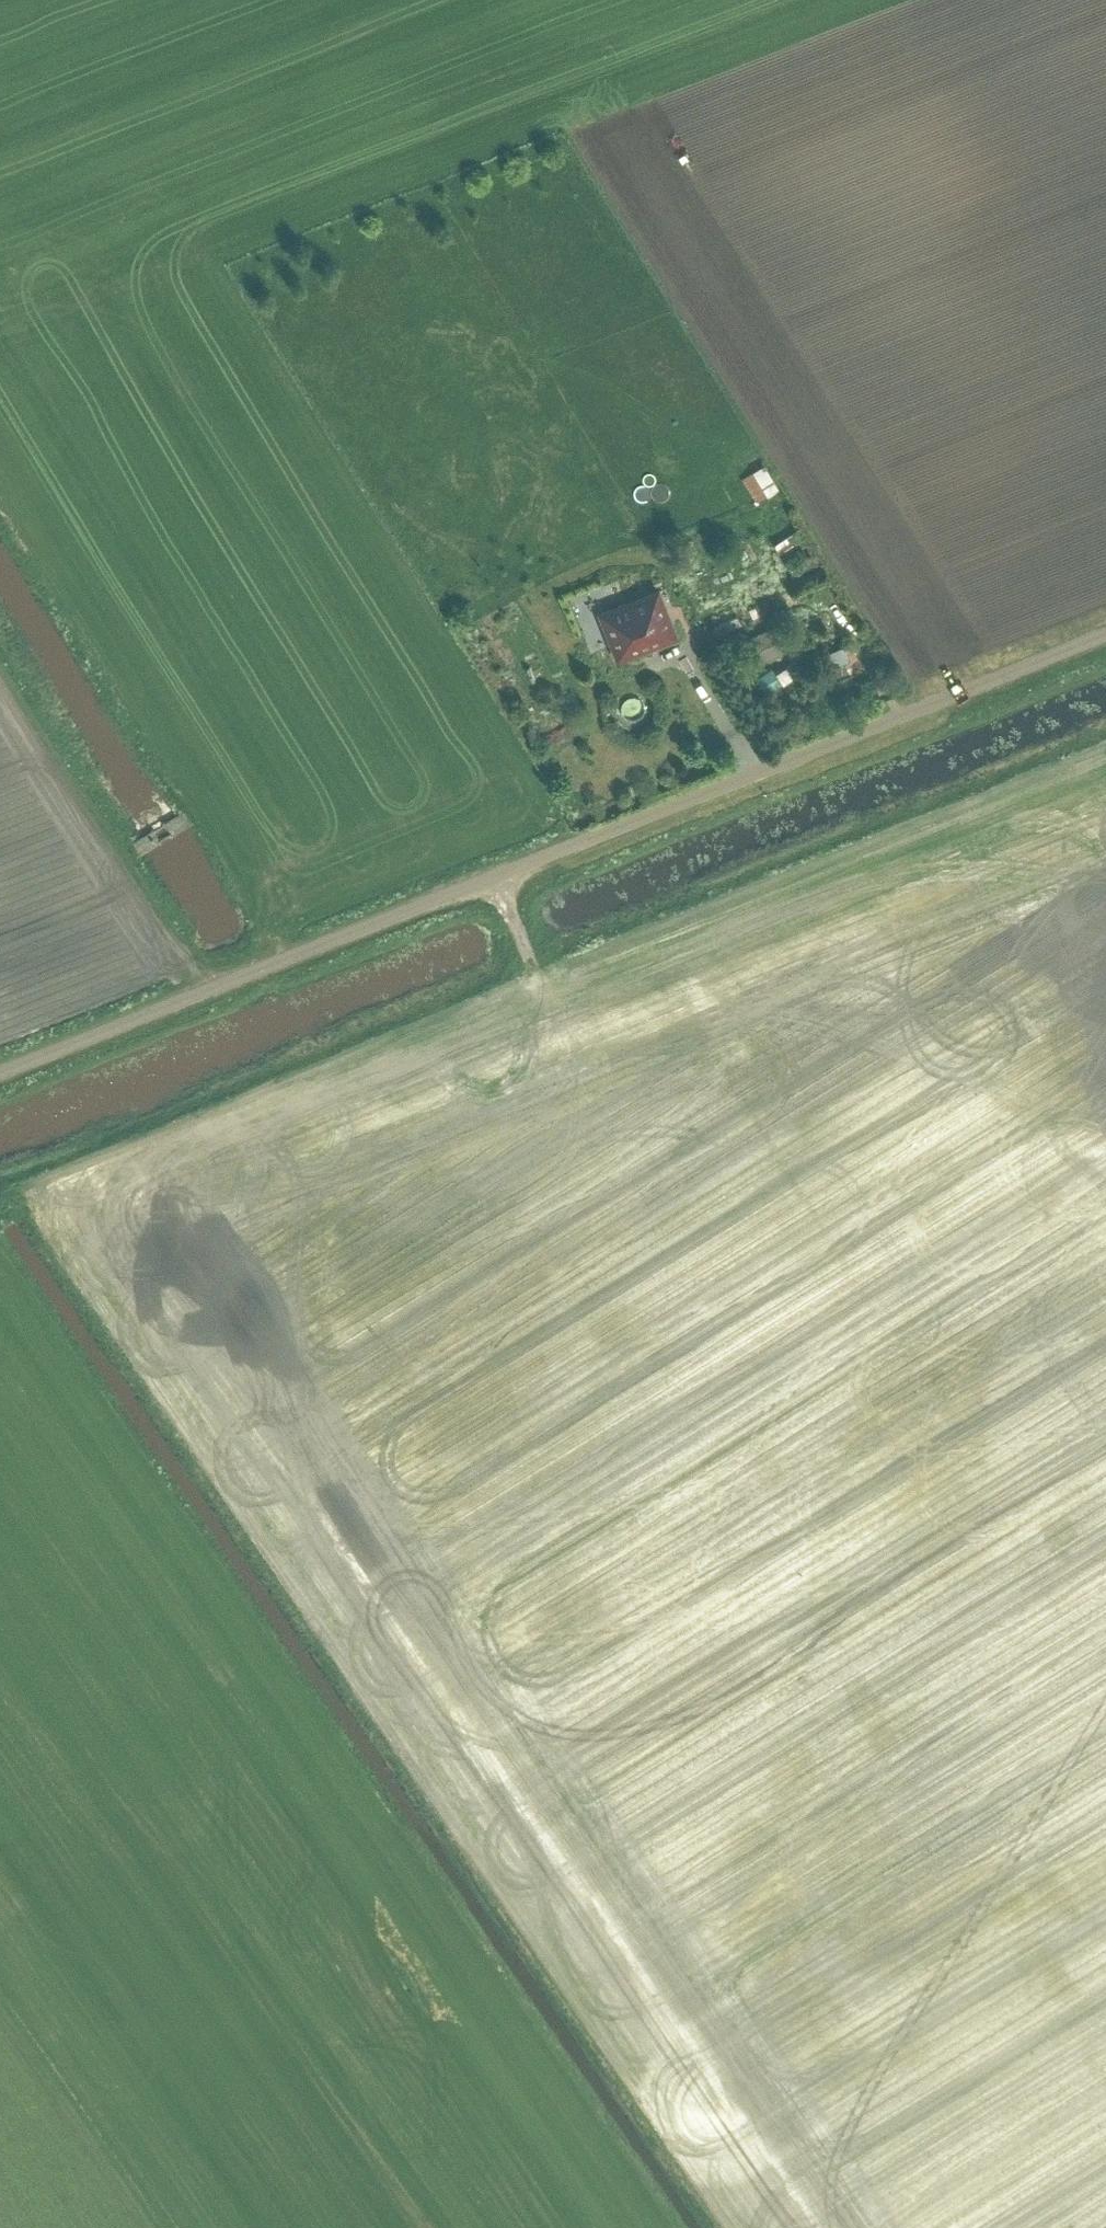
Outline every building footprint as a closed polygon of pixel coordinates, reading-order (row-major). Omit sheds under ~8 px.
[(762,460),(739,473),(753,499),(777,486),(762,460)] [(792,526),(771,540),(777,548),(798,534),(792,526)] [(778,548),(788,566),(808,556),(799,538),(778,548)] [(619,654),(672,633),(656,592),(603,613),(619,654)] [(738,638),(748,664),(783,651),(773,624),(738,638)] [(839,700),(861,691),(854,674),(863,670),(851,641),(820,653),(839,700)] [(770,668),(756,676),(764,690),(778,682),(770,668)]
